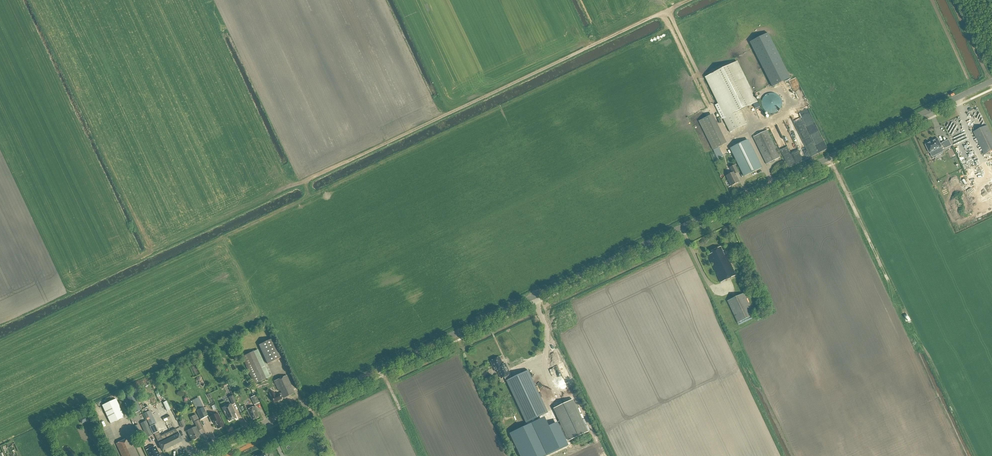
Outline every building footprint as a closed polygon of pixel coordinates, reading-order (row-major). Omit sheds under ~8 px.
[(768,33),(750,42),(772,87),(790,78),(768,33)] [(725,117),(723,119),(730,133),(746,124),(740,111),(757,102),(737,62),(705,78),(725,117)] [(765,93),(763,89),(755,94),(757,97),(765,93)] [(763,98),(762,101),(761,104),(762,107),(763,109),(765,112),(768,113),(771,114),(774,113),(777,112),(779,110),(781,108),(782,105),(782,102),(781,99),(779,96),(777,95),(774,93),(771,93),(768,94),(765,96),(763,98)] [(702,102),(701,99),(691,104),(692,107),(695,106),(696,108),(699,107),(698,105),(702,102)] [(766,119),(762,109),(759,110),(758,108),(756,109),(761,121),(766,119)] [(699,121),(713,150),(722,145),(708,117),(699,121)] [(985,155),(991,152),(991,136),(987,126),(974,132),(985,155)] [(753,137),(766,164),(780,157),(767,130),(753,137)] [(784,137),(795,163),(828,149),(825,143),(815,148),(808,131),(801,135),(804,142),(799,144),(801,150),(799,151),(792,134),(784,137)] [(938,139),(926,145),(930,153),(942,147),(944,146),(946,149),(952,146),(949,140),(943,143),(940,144),(938,139)] [(761,168),(748,140),(731,148),(744,176),(761,168)] [(726,176),(731,186),(739,182),(735,174),(738,173),(735,165),(730,168),(732,173),(726,176)] [(729,261),(724,251),(723,252),(720,247),(711,251),(712,253),(708,256),(721,283),(736,276),(729,261)] [(728,300),(738,323),(754,315),(744,293),(728,300)] [(281,357),(273,339),(258,345),(267,364),(281,357)] [(241,357),(254,385),(265,379),(252,352),(241,357)] [(491,362),(496,372),(498,371),(501,379),(510,375),(505,364),(503,365),(500,358),(491,362)] [(507,381),(527,422),(547,413),(528,372),(507,381)] [(279,394),(279,393),(271,397),(274,403),(281,399),(281,398),(283,397),(284,398),(294,393),(286,375),(274,381),(279,391),(280,390),(281,393),(279,394)] [(133,394),(128,397),(135,413),(141,410),(133,394)] [(255,395),(251,397),(254,405),(259,403),(255,395)] [(201,396),(193,398),(197,409),(204,407),(201,396)] [(124,418),(116,399),(102,406),(110,424),(124,418)] [(554,409),(569,440),(587,432),(573,401),(554,409)] [(221,408),(225,416),(226,416),(229,421),(236,418),(233,413),(234,413),(230,404),(221,408)] [(247,410),(249,415),(250,415),(252,421),(258,418),(256,412),(257,412),(255,406),(247,410)] [(197,411),(201,420),(209,416),(204,407),(197,411)] [(144,414),(150,427),(151,426),(153,425),(150,419),(146,412),(144,414)] [(212,424),(214,423),(217,429),(224,427),(218,414),(210,418),(212,424)] [(152,435),(145,421),(140,424),(147,438),(152,435)] [(188,434),(192,441),(199,438),(198,436),(200,435),(199,431),(203,429),(198,421),(194,422),(196,427),(187,431),(188,434)] [(532,423),(510,434),(520,455),(545,455),(568,445),(560,426),(556,428),(549,427),(549,426),(536,432),(532,423)] [(151,426),(150,427),(149,427),(153,435),(154,434),(158,432),(159,432),(155,424),(153,425),(151,426)] [(159,444),(162,451),(182,441),(178,432),(177,432),(175,429),(161,436),(159,432),(158,432),(154,434),(158,442),(159,441),(160,444),(159,444)] [(113,445),(116,451),(119,450),(122,455),(138,455),(130,437),(113,445)] [(155,446),(146,450),(149,455),(160,455),(155,446)]
